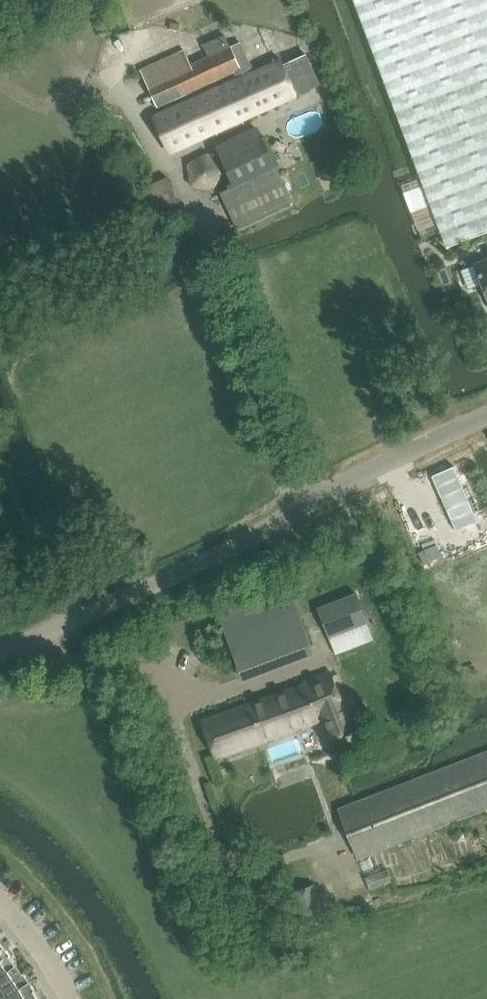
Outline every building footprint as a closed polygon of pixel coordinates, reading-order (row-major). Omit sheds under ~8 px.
[(448,246),(486,231),(486,0),(356,0),(448,246)] [(303,94),(311,91),(312,88),(321,84),(307,54),(291,62),(293,68),(287,70),(282,59),(254,72),(241,42),(231,47),(226,35),(204,45),(209,57),(192,65),(185,50),(142,70),(159,106),(236,71),(240,78),(156,116),(173,152),(301,93),(303,94)] [(294,204),(259,125),(216,144),(235,186),(222,192),(239,229),(294,204)] [(171,220),(185,214),(168,177),(142,189),(155,218),(167,212),(171,220)] [(476,264),(486,292),(486,260),(476,264)] [(316,653),(289,584),(218,612),(245,680),(316,653)] [(335,655),(374,640),(356,595),(318,610),(335,655)] [(305,685),(203,720),(216,757),(264,741),(302,727),(315,723),(325,719),(330,731),(333,738),(353,731),(329,668),(302,679),(305,685)] [(338,809),(357,858),(486,809),(486,752),(338,809)] [(367,877),(371,889),(393,881),(388,869),(367,877)] [(330,922),(316,884),(292,893),(306,931),(330,922)] [(13,954),(6,945),(0,950),(0,976),(17,963),(11,955),(13,954)] [(31,980),(25,971),(24,973),(17,963),(0,976),(0,998),(1,998),(31,980)] [(37,990),(31,980),(1,998),(40,998),(35,991),(37,990)]
